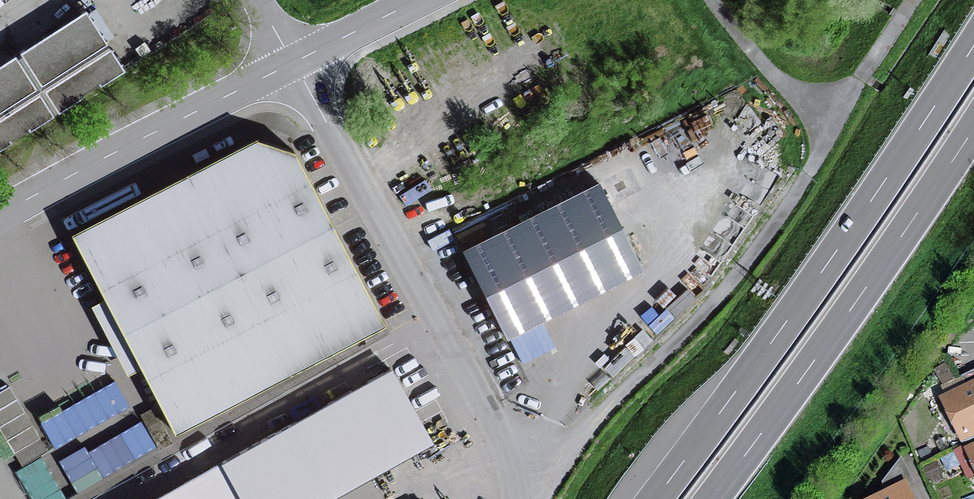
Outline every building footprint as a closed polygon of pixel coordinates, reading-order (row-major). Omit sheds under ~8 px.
[(125,77),(83,12),(0,65),(0,156),(125,77)] [(246,142),(63,238),(168,439),(379,328),(285,153),(246,142)] [(469,253),(510,335),(640,272),(599,189),(469,253)] [(459,231),(466,242),(516,212),(509,200),(459,231)] [(386,373),(159,498),(330,498),(427,445),(386,373)] [(41,418),(56,444),(130,403),(115,377),(41,418)] [(0,388),(0,422),(22,466),(19,468),(35,498),(85,498),(86,498),(79,484),(157,446),(142,417),(62,457),(79,490),(65,496),(43,451),(47,449),(13,381),(0,388)] [(939,402),(960,446),(973,439),(973,386),(939,402)] [(964,452),(973,475),(973,448),(964,452)] [(876,498),(911,498),(904,485),(876,498)]
